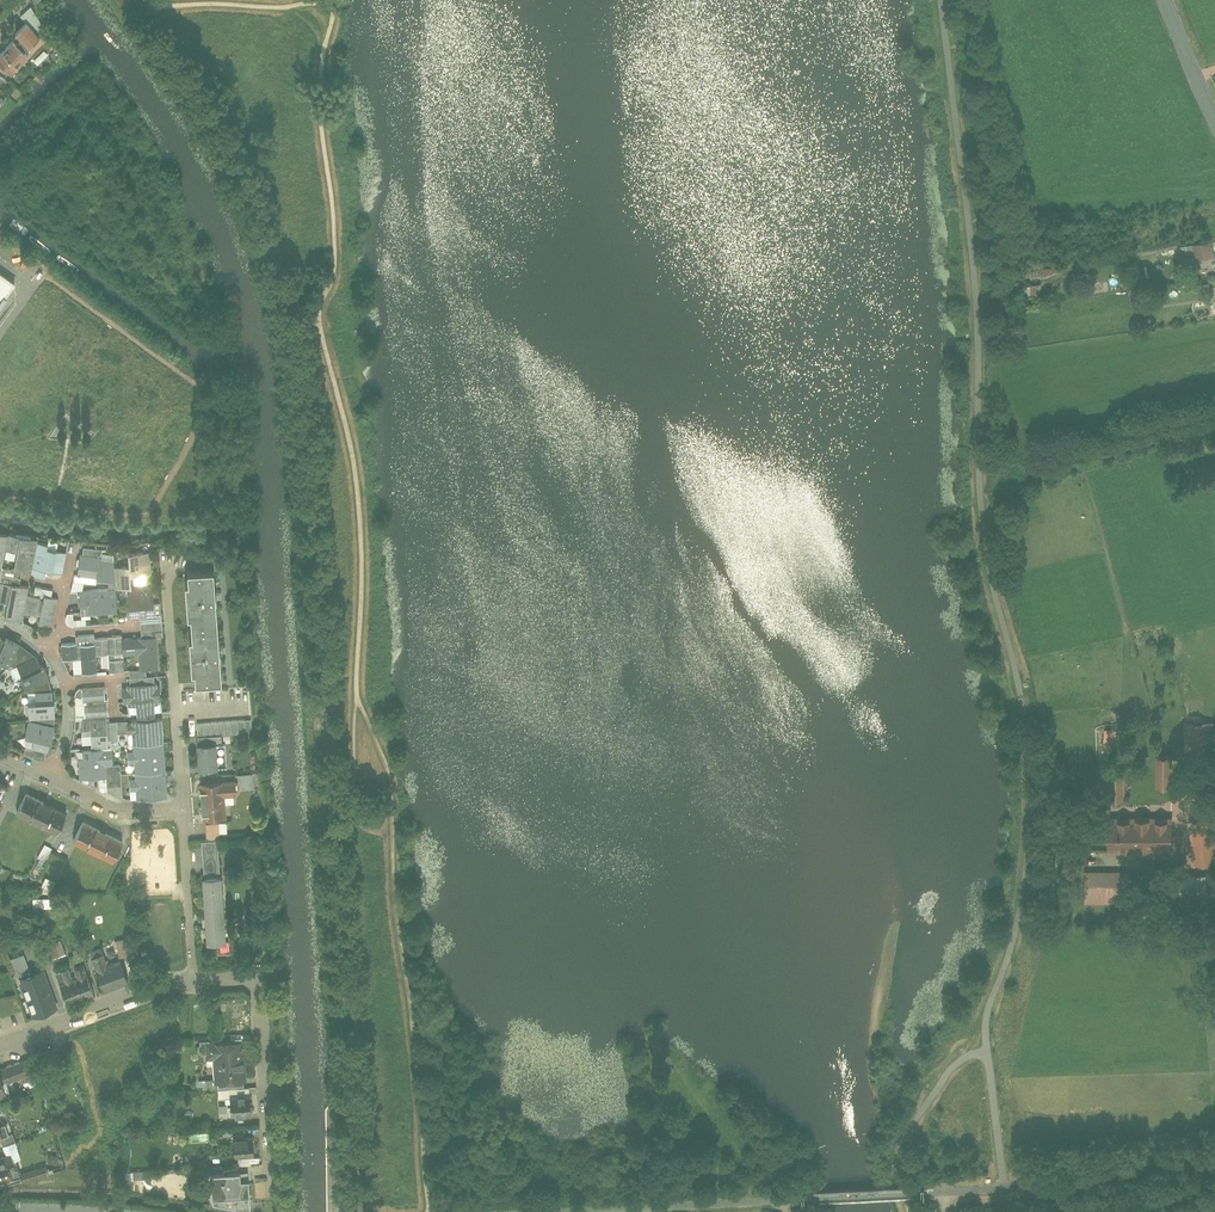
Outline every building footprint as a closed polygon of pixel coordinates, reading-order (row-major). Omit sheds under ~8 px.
[(27,21),(15,32),(28,46),(39,34),(27,21)] [(0,51),(0,65),(10,74),(28,54),(12,39),(0,51)] [(1210,241),(1193,245),(1195,258),(1212,254),(1210,241)] [(17,280),(0,268),(0,303),(17,280)] [(60,579),(66,549),(37,544),(38,540),(0,533),(0,568),(4,568),(5,560),(15,561),(13,569),(33,572),(32,575),(60,579)] [(86,547),(79,573),(97,577),(96,582),(116,585),(115,567),(115,563),(102,560),(104,551),(86,547)] [(116,585),(117,589),(127,589),(128,608),(155,607),(155,587),(131,588),(131,577),(152,576),(151,552),(129,553),(129,566),(115,567),(116,585)] [(8,604),(5,616),(23,620),(25,612),(40,615),(39,624),(54,627),(60,599),(54,598),(55,591),(36,587),(34,596),(29,595),(30,588),(1,581),(4,568),(0,568),(0,602),(8,604)] [(209,569),(184,571),(185,583),(182,583),(184,616),(187,616),(189,639),(187,639),(189,671),(191,671),(192,683),(217,681),(209,569)] [(117,589),(80,592),(81,615),(118,612),(117,589)] [(97,641),(98,656),(109,656),(110,672),(127,671),(126,655),(139,654),(140,669),(160,668),(158,637),(121,639),(121,635),(109,636),(109,638),(97,639),(97,641)] [(10,667),(19,646),(0,638),(0,663),(10,667)] [(97,641),(61,643),(62,661),(81,660),(82,674),(99,673),(98,656),(97,641)] [(25,689),(48,678),(38,656),(15,667),(25,689)] [(137,789),(137,798),(168,797),(166,716),(159,717),(158,699),(163,699),(162,683),(157,683),(157,677),(146,677),(146,684),(128,684),(129,715),(137,715),(137,720),(131,720),(131,726),(137,726),(137,735),(128,735),(128,745),(134,745),(134,753),(129,753),(129,766),(135,765),(136,779),(130,779),(131,789),(137,789)] [(79,750),(80,780),(111,779),(110,767),(115,766),(114,737),(107,737),(107,716),(111,716),(110,698),(106,699),(106,688),(82,689),(83,720),(84,737),(91,737),(92,750),(79,750)] [(27,704),(28,720),(56,719),(55,692),(36,693),(36,703),(27,704)] [(1208,711),(1181,713),(1184,746),(1210,744),(1208,711)] [(28,737),(25,746),(48,752),(55,727),(28,720),(24,736),(28,737)] [(249,722),(196,725),(198,769),(227,767),(226,742),(222,742),(222,736),(250,735),(249,722)] [(1153,744),(1153,777),(1170,777),(1170,745),(1153,744)] [(1125,803),(1125,771),(1097,771),(1097,803),(1125,803)] [(237,781),(199,784),(204,843),(218,842),(216,822),(225,821),(223,798),(236,797),(236,790),(253,789),(252,775),(237,776),(237,781)] [(24,794),(15,814),(57,834),(66,814),(24,794)] [(1116,817),(1115,849),(1179,851),(1180,819),(1116,817)] [(85,824),(76,844),(113,861),(122,841),(85,824)] [(1192,836),(1193,854),(1207,853),(1206,835),(1192,836)] [(204,843),(201,843),(203,877),(202,877),(206,943),(226,942),(222,876),(220,876),(218,842),(204,843)] [(46,860),(52,848),(44,844),(38,857),(46,860)] [(1085,864),(1085,893),(1125,892),(1125,863),(1085,864)] [(1203,876),(1175,876),(1174,891),(1203,891),(1203,876)] [(130,941),(117,943),(120,958),(133,956),(130,941)] [(44,948),(49,961),(66,955),(62,942),(44,948)] [(103,955),(92,958),(103,994),(129,985),(121,961),(107,966),(103,955)] [(11,962),(16,978),(29,974),(24,958),(11,962)] [(60,979),(55,981),(65,1007),(95,996),(84,968),(74,971),(76,977),(71,979),(67,971),(59,974),(60,979)] [(18,980),(31,1018),(56,1010),(43,971),(18,980)] [(216,1059),(216,1082),(244,1081),(243,1041),(207,1042),(208,1059),(216,1059)] [(0,1067),(0,1072),(3,1082),(28,1073),(24,1060),(0,1067)] [(230,1119),(251,1117),(249,1087),(217,1090),(218,1099),(228,1098),(230,1119)] [(236,1155),(254,1154),(253,1135),(235,1137),(236,1155)] [(0,1161),(0,1183),(20,1176),(13,1156),(0,1161)] [(239,1173),(209,1174),(210,1188),(218,1187),(219,1198),(248,1197),(247,1180),(239,1180),(239,1173)]
